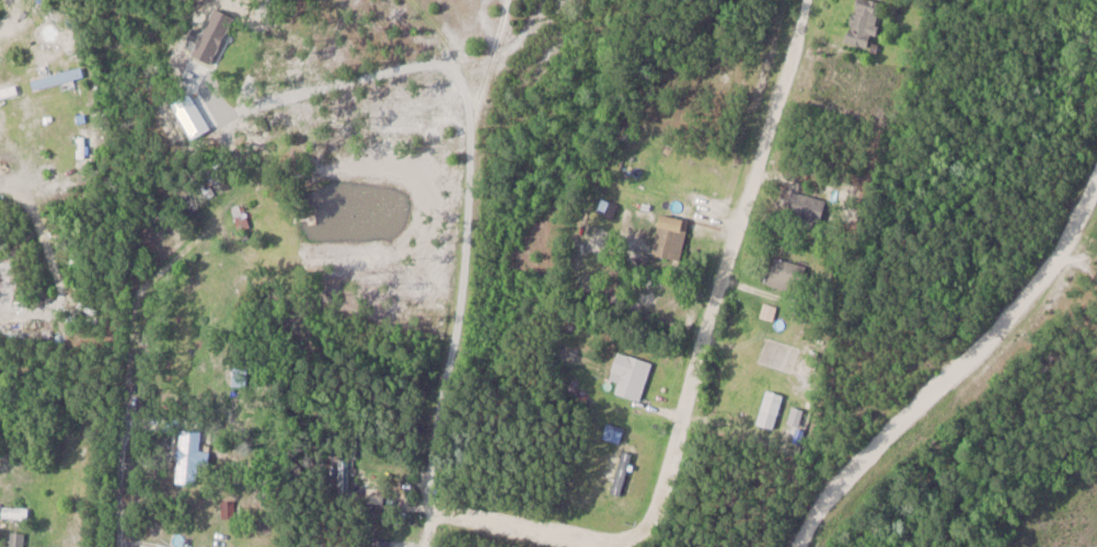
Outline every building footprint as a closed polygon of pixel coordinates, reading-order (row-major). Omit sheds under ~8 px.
[(870,20),(879,9),(867,0),(866,0),(848,22),(872,41),(881,29),(870,20)] [(682,261),(687,230),(658,225),(653,256),(682,261)] [(800,294),(808,267),(775,258),(768,285),(800,294)] [(641,401),(652,363),(618,353),(612,372),(621,375),(616,394),(641,401)] [(182,431),(178,480),(197,481),(201,432),(182,431)] [(611,493),(621,496),(634,455),(624,452),(611,493)] [(0,511),(0,516),(28,516),(28,506),(1,506),(1,511),(0,511)] [(24,532),(9,531),(9,546),(24,546),(24,532)]
